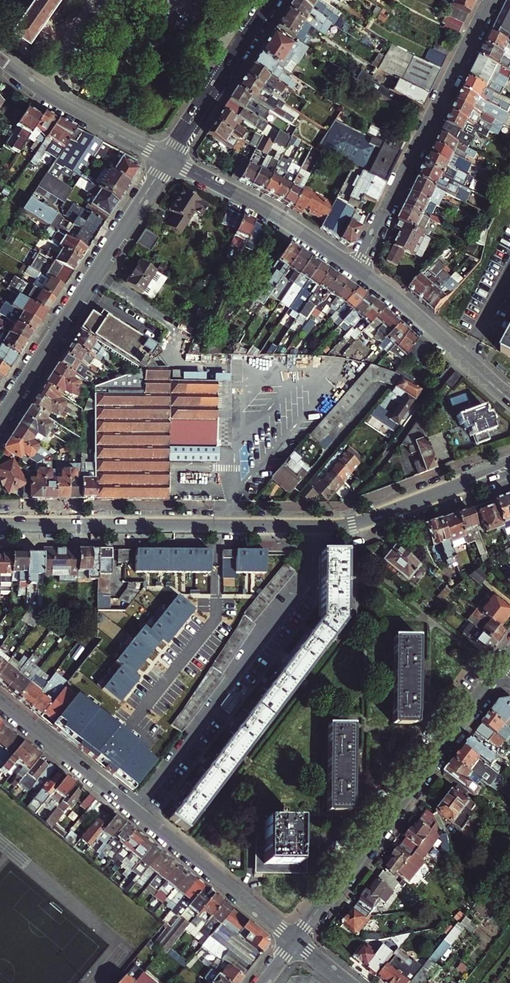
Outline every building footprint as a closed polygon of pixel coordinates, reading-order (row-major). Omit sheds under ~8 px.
[(10,36),(26,48),(59,0),(36,0),(10,36)] [(295,0),(293,0),(286,11),(311,26),(324,35),(331,24),(295,0)] [(331,24),(333,25),(338,18),(332,14),(335,10),(320,0),(295,0),(331,24)] [(465,0),(449,0),(450,1),(448,4),(468,15),(473,4),(465,0)] [(508,1),(491,35),(509,44),(509,2),(508,1)] [(468,15),(448,4),(443,14),(450,18),(463,25),(468,15)] [(300,43),(311,26),(286,11),(276,27),(300,43)] [(458,35),(463,25),(450,18),(444,28),(458,35)] [(300,43),(276,27),(258,54),(277,66),(289,74),(307,47),(300,43)] [(311,27),(305,36),(311,39),(317,31),(311,27)] [(485,46),(509,58),(509,44),(491,35),(485,46)] [(434,51),(447,58),(450,51),(436,44),(433,51),(434,51)] [(394,78),(401,81),(413,57),(390,45),(376,69),(394,78)] [(480,57),(509,72),(509,58),(485,46),(480,57)] [(424,62),(441,70),(443,64),(431,58),(434,51),(433,51),(430,50),(424,62)] [(443,64),(447,58),(434,51),(431,58),(443,64)] [(258,54),(251,65),(285,88),(296,95),(300,89),(290,82),(291,81),(275,70),(277,66),(258,54)] [(428,95),(441,70),(424,62),(413,57),(401,81),(428,95)] [(501,95),(509,77),(509,72),(480,57),(469,79),(501,95)] [(285,88),(251,65),(244,77),(271,95),(275,90),(281,94),(285,88)] [(385,98),(390,92),(387,90),(370,81),(372,76),(361,70),(355,79),(385,98)] [(271,95),(244,77),(236,88),(269,110),(278,116),(286,121),(290,115),(275,105),(279,100),(271,95)] [(390,92),(422,108),(428,95),(401,81),(394,78),(387,90),(390,92)] [(469,79),(463,90),(501,109),(508,113),(509,109),(509,100),(501,95),(469,79)] [(278,116),(269,110),(236,88),(228,100),(261,122),(270,127),(278,116)] [(501,109),(463,90),(457,102),(495,121),(501,109)] [(222,111),(232,117),(239,122),(261,136),(266,140),(272,143),(278,132),(270,127),(261,122),(228,100),(222,111)] [(489,132),(495,121),(457,102),(452,113),(489,132)] [(40,119),(27,110),(9,138),(3,146),(11,151),(12,150),(18,153),(28,138),(40,119)] [(232,117),(222,111),(214,122),(237,137),(241,139),(245,134),(236,128),(239,122),(232,117)] [(45,112),(40,119),(28,138),(40,147),(58,119),(45,112)] [(452,113),(441,135),(467,148),(475,131),(487,137),(489,132),(452,113)] [(54,162),(76,129),(58,119),(40,147),(30,161),(47,172),(54,162)] [(314,149),(324,153),(354,169),(372,178),(384,183),(399,153),(365,136),(336,121),(314,149)] [(237,137),(214,122),(207,133),(235,152),(243,140),(241,139),(237,137)] [(365,136),(399,153),(404,143),(370,126),(365,136)] [(91,160),(103,143),(76,129),(54,162),(63,168),(64,166),(80,177),(82,174),(91,160)] [(272,143),(250,186),(262,192),(280,158),(289,140),(278,132),(272,143)] [(436,145),(464,160),(467,154),(474,158),(477,153),(467,148),(441,135),(436,145)] [(239,180),(250,186),(272,143),(266,140),(261,136),(249,160),(239,180)] [(108,171),(129,185),(139,169),(137,161),(120,152),(112,164),(109,163),(107,167),(102,163),(103,161),(101,159),(109,146),(103,143),(91,160),(108,171)] [(436,145),(430,156),(466,175),(472,164),(464,160),(436,145)] [(228,165),(235,168),(242,156),(235,152),(228,165)] [(231,176),(239,180),(249,160),(242,156),(235,168),(231,176)] [(466,175),(430,156),(425,167),(453,181),(455,177),(466,182),(467,182),(471,184),(474,178),(466,175)] [(286,161),(280,158),(262,192),(272,198),(290,163),(291,160),(288,158),(286,161)] [(300,169),(290,163),(272,198),(282,203),(300,169)] [(464,186),(453,181),(425,167),(419,179),(437,188),(461,200),(464,193),(461,192),(464,186)] [(306,172),(300,169),(282,203),(292,209),(302,191),(298,188),(306,172)] [(372,178),(354,169),(333,204),(323,221),(320,228),(338,241),(346,226),(355,209),(362,197),(372,178)] [(80,178),(117,202),(129,185),(108,171),(98,186),(96,184),(95,182),(82,174),(80,177),(80,178)] [(72,190),(47,173),(38,186),(64,202),(66,199),(72,190)] [(103,224),(117,202),(80,178),(76,184),(86,191),(85,192),(89,194),(95,198),(90,206),(87,205),(83,210),(103,224)] [(384,183),(372,178),(362,197),(374,203),(384,183)] [(437,188),(419,179),(412,193),(436,205),(455,214),(458,208),(433,196),(437,188)] [(302,191),(292,209),(300,214),(304,208),(309,212),(309,213),(323,221),(333,204),(305,187),(302,191)] [(174,214),(166,225),(179,234),(194,211),(201,216),(208,205),(195,197),(196,196),(190,191),(188,193),(181,188),(168,210),(174,214)] [(412,193),(405,207),(430,219),(446,227),(448,224),(431,215),(436,205),(412,193)] [(95,198),(89,194),(84,203),(87,205),(90,206),(95,198)] [(501,214),(509,218),(509,195),(501,214)] [(35,219),(44,204),(42,203),(41,206),(30,199),(22,210),(35,219)] [(47,206),(44,204),(35,219),(48,227),(56,215),(45,208),(47,206)] [(72,224),(72,225),(94,239),(95,237),(103,224),(83,210),(75,205),(71,211),(78,215),(74,222),(72,224)] [(220,224),(229,227),(235,212),(227,207),(220,224)] [(405,207),(399,220),(425,233),(429,235),(431,231),(425,229),(430,219),(405,207)] [(358,210),(355,209),(346,226),(338,241),(346,246),(353,244),(366,220),(356,214),(358,210)] [(78,215),(71,211),(67,217),(74,222),(78,215)] [(229,227),(236,230),(242,215),(235,212),(229,227)] [(94,239),(72,225),(67,232),(65,230),(58,225),(63,219),(56,215),(48,227),(86,251),(94,239)] [(242,215),(236,230),(230,244),(242,249),(243,247),(253,222),(242,215)] [(425,233),(399,220),(394,228),(401,232),(387,261),(398,266),(406,251),(414,256),(425,233)] [(264,227),(253,222),(243,247),(254,252),(264,227)] [(488,231),(478,226),(471,240),(485,246),(488,231)] [(86,251),(48,227),(44,233),(60,244),(58,248),(61,250),(79,261),(86,251)] [(144,229),(140,236),(154,245),(158,238),(144,229)] [(140,236),(135,243),(149,252),(154,245),(140,236)] [(280,277),(299,250),(288,243),(281,254),(279,254),(277,257),(278,259),(270,270),(273,273),(255,300),(262,305),(280,277)] [(35,247),(33,250),(37,253),(71,273),(79,261),(61,250),(58,255),(49,249),(46,254),(35,247)] [(277,300),(280,302),(310,258),(299,250),(280,277),(262,305),(256,312),(264,318),(277,300)] [(37,253),(28,268),(45,278),(62,288),(71,273),(37,253)] [(310,258),(280,302),(288,308),(319,264),(310,258)] [(152,300),(165,278),(138,261),(129,276),(124,274),(120,280),(152,300)] [(442,271),(433,263),(409,291),(418,299),(442,271)] [(277,346),(289,328),(328,270),(319,264),(288,308),(292,311),(285,321),(286,321),(268,348),(273,351),(277,346)] [(32,287),(36,290),(53,301),(62,288),(45,278),(28,268),(25,273),(36,280),(32,287)] [(328,270),(289,328),(293,330),(302,318),(304,319),(310,312),(311,313),(321,300),(337,276),(328,270)] [(451,278),(442,271),(418,299),(426,306),(451,278)] [(311,313),(319,318),(346,282),(337,276),(321,300),(311,313)] [(53,301),(36,290),(32,287),(15,277),(7,290),(28,303),(45,313),(53,301)] [(459,286),(451,278),(426,306),(435,314),(459,286)] [(342,305),(356,289),(346,282),(319,318),(325,323),(328,319),(342,305)] [(365,296),(356,289),(342,305),(328,319),(337,326),(351,311),(365,296)] [(350,328),(374,301),(365,296),(351,311),(337,326),(335,329),(339,333),(342,331),(345,333),(350,328)] [(39,324),(45,313),(28,303),(25,308),(16,302),(14,304),(7,300),(5,303),(8,305),(39,324)] [(363,330),(374,318),(383,308),(374,301),(350,328),(358,336),(363,330)] [(197,312),(202,314),(206,305),(201,303),(197,312)] [(32,334),(39,324),(8,305),(4,311),(8,314),(8,315),(17,320),(15,324),(32,334)] [(385,309),(383,308),(374,318),(381,325),(375,331),(377,332),(373,336),(380,343),(400,322),(385,309)] [(91,312),(77,333),(107,352),(118,359),(137,371),(141,368),(155,348),(109,319),(110,317),(101,312),(98,317),(91,312)] [(156,346),(110,317),(109,319),(155,348),(156,346)] [(381,325),(374,318),(363,330),(372,337),(373,336),(377,332),(375,331),(381,325)] [(25,344),(32,334),(15,324),(13,323),(10,327),(0,321),(0,329),(25,344)] [(394,345),(408,330),(400,322),(380,343),(376,347),(379,350),(388,340),(394,345)] [(0,329),(0,346),(17,356),(25,344),(0,329)] [(417,338),(408,330),(394,345),(391,348),(396,353),(399,350),(406,356),(417,338)] [(70,344),(94,359),(101,363),(107,352),(77,333),(70,344)] [(501,352),(509,357),(509,336),(501,352)] [(70,344),(64,354),(83,367),(100,378),(104,372),(91,363),(94,359),(70,344)] [(245,350),(235,344),(228,354),(243,354),(245,350)] [(7,371),(17,356),(0,346),(0,367),(7,371)] [(273,351),(271,355),(281,355),(284,350),(277,346),(273,351)] [(168,447),(229,448),(230,381),(181,381),(181,371),(173,371),(173,381),(169,381),(169,368),(157,369),(152,361),(160,355),(160,352),(156,349),(156,348),(155,348),(141,368),(137,371),(101,385),(94,387),(94,402),(94,409),(95,463),(95,500),(167,500),(168,447)] [(83,367),(64,354),(58,364),(74,374),(94,387),(101,385),(95,380),(94,382),(79,373),(83,367)] [(394,373),(402,360),(400,359),(396,364),(390,361),(385,367),(389,370),(388,371),(394,373)] [(58,364),(50,375),(80,392),(81,390),(77,386),(78,385),(77,382),(71,379),(74,374),(58,364)] [(378,381),(391,386),(397,378),(399,374),(394,373),(388,371),(370,364),(307,437),(316,445),(372,382),(378,381)] [(455,371),(445,383),(452,389),(462,377),(455,371)] [(80,392),(50,375),(44,385),(61,396),(64,391),(70,394),(72,393),(73,392),(78,395),(80,392)] [(406,393),(414,400),(421,391),(404,378),(401,381),(397,378),(391,386),(384,394),(389,397),(399,402),(406,393)] [(37,396),(67,414),(75,419),(78,414),(71,410),(70,412),(65,409),(66,407),(64,404),(58,400),(61,396),(44,385),(37,396)] [(377,405),(372,410),(386,419),(388,417),(396,423),(400,417),(402,419),(404,418),(407,414),(407,412),(405,411),(414,400),(406,393),(399,402),(390,413),(381,407),(377,405)] [(377,405),(381,407),(389,397),(384,394),(377,405)] [(37,396),(30,406),(47,417),(50,412),(57,416),(60,416),(61,414),(65,417),(67,414),(37,396)] [(82,409),(94,409),(94,402),(89,398),(82,409)] [(485,405),(458,415),(462,425),(470,422),(478,444),(491,439),(488,431),(497,427),(491,412),(488,413),(485,405)] [(47,417),(30,406),(23,417),(53,435),(54,433),(50,430),(51,428),(51,425),(44,421),(47,417)] [(23,417),(17,427),(33,438),(36,433),(51,443),(54,439),(65,447),(68,446),(53,435),(23,417)] [(437,467),(418,420),(416,423),(402,443),(408,447),(411,453),(418,451),(421,459),(414,462),(418,474),(437,467)] [(33,438),(17,427),(10,437),(44,459),(51,455),(52,455),(37,446),(36,446),(30,442),(33,438)] [(44,459),(10,437),(3,448),(20,459),(23,455),(37,463),(44,460),(44,459)] [(344,444),(340,448),(345,453),(349,448),(344,444)] [(357,463),(345,453),(340,448),(332,458),(350,474),(358,464),(357,463)] [(349,448),(345,453),(357,463),(361,458),(349,448)] [(271,478),(289,493),(306,473),(296,465),(299,461),(299,457),(293,453),(271,478)] [(44,460),(43,499),(54,499),(55,480),(50,480),(50,472),(51,472),(51,455),(44,459),(44,460)] [(81,458),(81,480),(81,500),(95,500),(95,463),(91,463),(91,471),(85,471),(85,463),(84,463),(84,458),(81,458)] [(342,483),(350,474),(332,458),(324,468),(342,483)] [(0,467),(0,479),(8,494),(23,485),(12,460),(0,467)] [(30,499),(43,499),(44,460),(37,463),(34,465),(36,482),(31,482),(31,485),(30,499)] [(309,469),(299,461),(296,465),(306,473),(309,469)] [(55,480),(54,499),(68,500),(68,465),(62,465),(61,474),(60,479),(55,480)] [(68,465),(68,500),(81,500),(81,480),(76,480),(76,473),(72,470),(72,465),(68,465)] [(342,483),(324,468),(316,477),(334,493),(342,483)] [(326,501),(334,493),(316,477),(308,486),(313,491),(326,501)] [(313,491),(308,486),(301,495),(306,499),(313,491)] [(502,526),(506,535),(509,534),(509,496),(509,494),(492,500),(495,506),(502,526)] [(502,526),(495,506),(493,507),(491,505),(487,507),(487,509),(479,512),(486,531),(502,526)] [(482,545),(469,509),(455,514),(464,538),(468,551),(482,545)] [(455,514),(439,519),(449,544),(464,538),(455,514)] [(447,567),(456,564),(449,544),(439,519),(424,525),(432,547),(433,547),(437,559),(444,557),(447,567)] [(427,571),(396,545),(384,560),(408,579),(416,569),(423,575),(427,571)] [(498,555),(503,558),(509,553),(509,549),(508,547),(498,555)] [(60,572),(78,572),(78,550),(69,550),(43,549),(43,554),(43,575),(60,575),(60,572)] [(98,575),(99,550),(78,550),(78,572),(87,572),(87,580),(98,580),(98,575)] [(111,575),(112,550),(99,550),(98,575),(110,575),(111,575)] [(212,550),(137,550),(137,572),(212,572),(212,550)] [(237,558),(237,573),(267,573),(267,551),(234,550),(234,558),(237,558)] [(345,621),(345,551),(321,551),(321,618),(272,682),(268,680),(262,688),(265,691),(240,724),(237,721),(230,729),(234,732),(212,761),(208,758),(202,767),(205,770),(183,799),(180,796),(173,804),(177,807),(170,817),(187,830),(345,621)] [(0,557),(0,574),(3,574),(3,579),(6,581),(12,582),(12,574),(12,554),(2,554),(2,557),(0,557)] [(27,554),(12,554),(12,574),(19,574),(19,596),(27,596),(27,554)] [(27,554),(27,596),(27,600),(27,612),(30,613),(38,616),(38,604),(43,604),(43,575),(43,554),(27,554)] [(171,724),(178,730),(181,732),(225,676),(222,674),(254,624),(251,621),(294,571),(284,563),(245,610),(237,626),(236,626),(225,644),(183,707),(171,724)] [(476,571),(468,576),(479,585),(486,578),(476,571)] [(111,610),(111,580),(98,580),(98,610),(111,610)] [(142,583),(132,583),(129,582),(127,588),(120,598),(130,605),(142,588),(142,583)] [(437,595),(442,600),(450,590),(445,585),(437,595)] [(198,606),(181,592),(152,627),(147,622),(119,658),(124,662),(106,685),(123,699),(142,675),(136,671),(164,637),(170,641),(198,606)] [(478,612),(498,628),(509,613),(509,609),(492,594),(478,612)] [(130,605),(120,598),(115,610),(126,610),(130,605)] [(498,628),(478,612),(475,609),(470,615),(484,627),(480,631),(495,643),(503,633),(498,628)] [(38,616),(30,613),(24,620),(35,629),(44,618),(38,616)] [(470,623),(480,631),(484,627),(470,615),(469,614),(466,619),(470,623)] [(461,634),(478,648),(487,655),(495,643),(480,631),(470,623),(461,634)] [(56,630),(62,636),(66,630),(60,625),(56,630)] [(393,722),(417,723),(418,687),(419,636),(395,636),(395,646),(393,722)] [(152,661),(165,670),(176,655),(163,646),(152,661)] [(11,659),(0,650),(0,672),(11,659)] [(28,660),(32,655),(28,652),(18,663),(12,658),(11,659),(0,672),(0,684),(5,688),(28,660)] [(35,665),(28,660),(5,688),(17,697),(29,682),(33,678),(28,674),(35,665)] [(29,682),(17,697),(28,706),(40,691),(47,683),(43,680),(36,688),(29,682)] [(40,691),(28,706),(40,716),(65,685),(60,681),(53,690),(55,692),(49,699),(40,691)] [(40,716),(132,789),(156,759),(145,750),(147,748),(112,719),(78,691),(76,694),(65,685),(40,716)] [(507,727),(509,723),(509,699),(500,700),(490,713),(507,727)] [(507,743),(509,745),(509,729),(507,727),(490,713),(482,724),(493,732),(501,738),(507,743)] [(11,732),(2,724),(0,726),(0,746),(11,732)] [(351,811),(353,724),(328,724),(327,810),(351,811)] [(496,745),(501,738),(493,732),(482,724),(476,732),(489,742),(490,740),(496,745)] [(23,741),(11,732),(0,746),(0,760),(4,764),(8,759),(23,741)] [(471,738),(464,748),(490,768),(501,776),(503,773),(500,771),(502,769),(494,764),(498,759),(497,758),(498,756),(498,754),(495,751),(492,752),(491,753),(471,738)] [(13,772),(20,764),(32,749),(23,741),(8,759),(4,764),(0,769),(6,773),(10,769),(13,772)] [(464,748),(454,761),(480,781),(490,768),(464,748)] [(32,749),(20,764),(22,767),(16,774),(17,775),(11,783),(15,786),(18,783),(18,782),(37,758),(40,755),(32,749)] [(37,758),(18,782),(28,790),(33,784),(40,776),(48,767),(37,758)] [(480,781),(454,761),(444,774),(458,784),(468,792),(475,798),(480,791),(476,787),(480,781)] [(51,763),(48,767),(40,776),(44,780),(47,776),(49,777),(56,768),(51,763)] [(20,764),(13,772),(16,774),(22,767),(20,764)] [(51,780),(49,777),(47,776),(44,780),(40,776),(33,784),(49,796),(65,777),(58,772),(51,780)] [(49,796),(42,805),(46,809),(53,800),(59,805),(74,786),(76,784),(66,776),(65,777),(49,796)] [(445,801),(478,826),(481,821),(475,817),(476,816),(474,814),(477,809),(469,803),(470,802),(464,797),(468,792),(458,784),(452,792),(450,790),(446,796),(448,797),(445,801)] [(59,805),(45,822),(51,827),(68,806),(70,808),(77,799),(75,798),(80,791),(74,786),(59,805)] [(95,799),(89,794),(80,805),(86,810),(95,799)] [(83,853),(90,845),(111,818),(104,812),(98,820),(96,818),(102,811),(98,807),(101,803),(95,799),(86,810),(85,811),(95,820),(80,837),(71,831),(65,838),(83,853)] [(478,826),(445,801),(442,805),(440,803),(437,808),(438,810),(437,811),(437,812),(462,830),(462,829),(471,836),(474,831),(481,837),(485,831),(478,826)] [(416,852),(424,859),(438,840),(431,832),(438,823),(432,814),(427,810),(418,822),(419,822),(413,830),(413,829),(403,842),(416,852)] [(111,818),(90,845),(97,851),(95,853),(97,855),(101,851),(109,841),(124,822),(115,814),(111,818)] [(297,849),(297,840),(297,824),(295,823),(278,823),(278,819),(272,819),(272,823),(264,823),(264,831),(263,858),(263,867),(269,868),(286,868),(296,868),(296,858),(297,849)] [(120,847),(134,830),(124,822),(109,841),(101,851),(106,855),(107,854),(112,857),(120,847)] [(57,824),(54,829),(64,837),(68,832),(57,824)] [(115,871),(121,865),(122,863),(129,854),(143,837),(134,830),(120,847),(112,857),(116,861),(111,868),(115,871)] [(297,840),(297,849),(299,849),(298,858),(296,858),(296,868),(296,872),(281,872),(263,871),(263,867),(263,858),(260,857),(260,832),(255,832),(254,876),(305,877),(305,841),(297,840)] [(440,835),(443,852),(450,850),(448,834),(440,835)] [(122,863),(121,865),(126,869),(123,873),(126,876),(131,869),(137,863),(146,852),(152,844),(143,837),(129,854),(122,863)] [(416,852),(403,842),(402,844),(392,857),(394,858),(391,863),(391,862),(385,869),(395,877),(398,873),(401,876),(408,875),(414,867),(408,863),(416,852)] [(137,863),(131,869),(140,876),(160,851),(152,844),(146,852),(137,863)] [(152,871),(157,874),(169,858),(160,851),(140,876),(134,883),(139,887),(152,871)] [(169,858),(157,874),(153,879),(149,884),(153,887),(149,891),(154,895),(159,889),(169,877),(178,865),(169,858)] [(187,873),(178,865),(169,877),(159,889),(165,893),(162,897),(165,900),(166,898),(175,888),(187,873)] [(402,885),(399,883),(382,870),(376,878),(378,879),(372,886),(373,887),(370,891),(367,889),(356,904),(357,905),(369,914),(378,902),(377,901),(379,898),(378,898),(389,883),(398,890),(402,885)] [(181,897),(195,880),(187,873),(175,888),(166,898),(169,901),(166,905),(172,909),(181,897)] [(203,886),(195,880),(181,897),(172,909),(168,913),(173,917),(168,924),(171,927),(185,909),(203,886)] [(184,929),(213,894),(203,886),(185,909),(171,927),(166,933),(156,945),(160,949),(165,953),(184,929)] [(223,902),(213,894),(184,929),(187,932),(193,925),(199,931),(223,902)] [(223,902),(199,931),(198,933),(206,939),(213,931),(231,909),(223,902)] [(358,932),(370,915),(369,914),(357,905),(353,909),(354,909),(349,915),(348,914),(342,923),(354,932),(356,930),(358,932)] [(465,908),(455,920),(458,922),(460,924),(470,912),(465,908)] [(227,966),(242,977),(254,961),(267,944),(267,937),(231,909),(213,931),(206,939),(201,946),(227,966)] [(151,941),(156,945),(166,933),(171,927),(168,924),(167,924),(151,941)] [(362,963),(376,974),(393,954),(384,946),(378,954),(368,945),(366,947),(364,945),(354,957),(362,964),(362,963)] [(396,956),(382,973),(387,977),(384,981),(386,982),(385,982),(409,982),(422,967),(415,961),(398,947),(393,954),(396,956)] [(242,977),(227,966),(223,970),(213,963),(212,964),(196,952),(193,956),(217,974),(228,982),(238,982),(242,977)] [(432,981),(441,969),(429,959),(410,982),(430,982),(432,981)] [(133,966),(118,982),(117,982),(133,982),(141,972),(133,966)] [(149,979),(141,972),(133,982),(146,982),(149,979)] [(378,977),(385,982),(386,982),(384,981),(387,977),(382,973),(378,977)] [(217,974),(210,982),(228,982),(217,974)]
